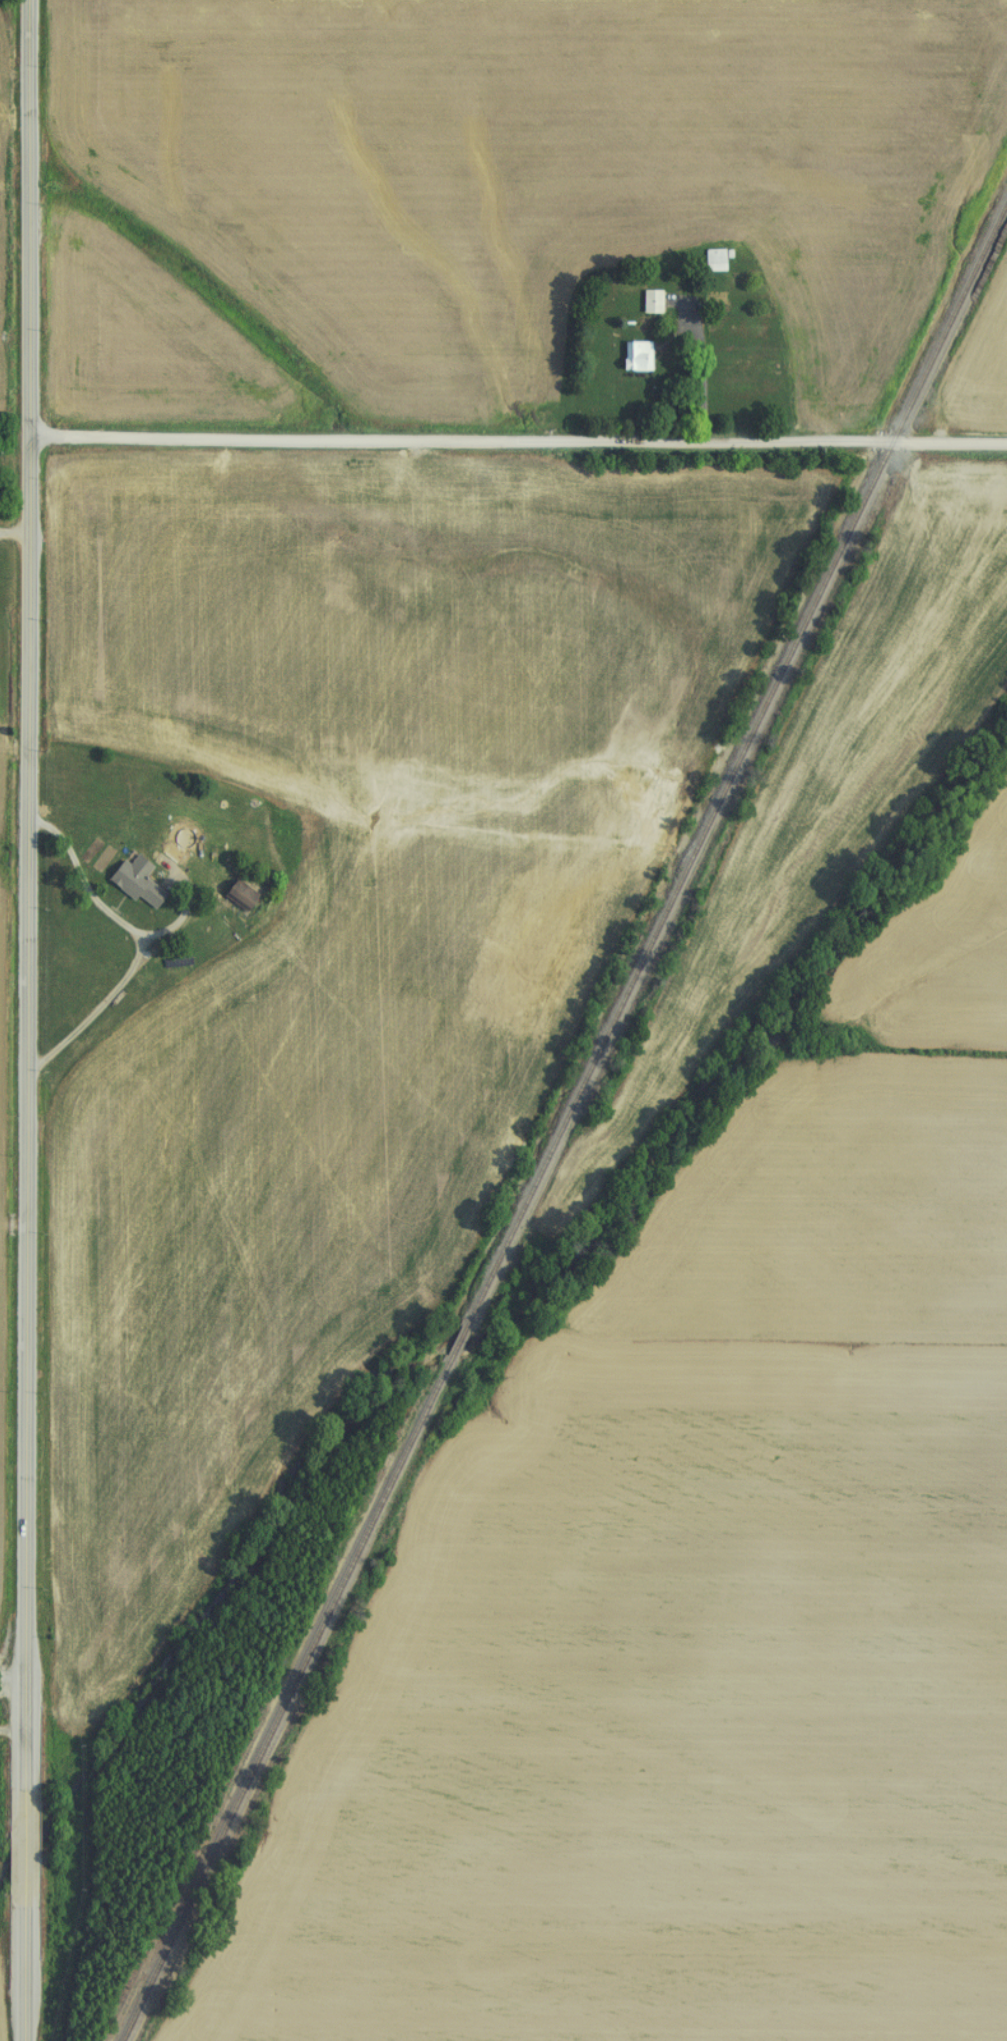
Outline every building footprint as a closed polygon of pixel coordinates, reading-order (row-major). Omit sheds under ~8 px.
[(700,272),(721,272),(721,250),(700,250),(700,272)] [(638,314),(656,314),(657,291),(638,291),(638,314)] [(647,371),(647,342),(620,342),(620,371),(647,371)] [(101,879),(149,912),(161,894),(139,879),(148,867),(132,855),(124,866),(115,859),(101,879)]
